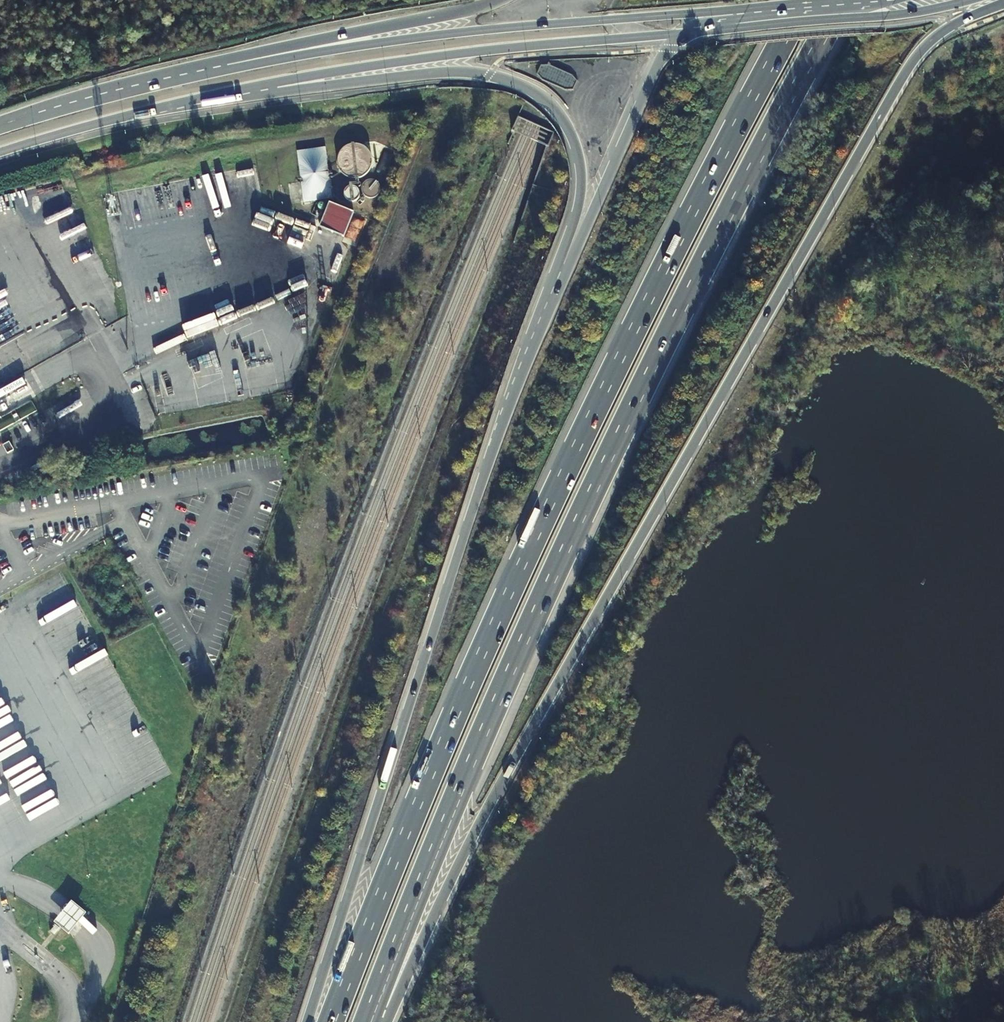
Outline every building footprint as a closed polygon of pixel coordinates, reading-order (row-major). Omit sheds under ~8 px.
[(331,198),(327,146),(298,148),(302,200),(331,198)] [(350,149),(349,150),(347,151),(346,152),(345,153),(344,154),(342,155),(342,157),(341,158),(340,160),(340,161),(340,163),(339,165),(340,167),(340,168),(340,170),(341,172),(342,173),(342,174),(344,176),(345,177),(346,178),(347,179),(349,180),(350,180),(352,181),(353,181),(355,182),(357,182),(358,181),(360,181),(362,180),(363,180),(365,179),(366,178),(368,177),(369,176),(370,175),(371,173),(371,172),(372,170),(372,168),(373,167),(373,165),(373,163),(372,162),(372,160),(371,158),(371,157),(370,155),(369,154),(368,153),(366,152),(365,151),(364,150),(362,149),(360,149),(359,148),(357,148),(355,148),(354,148),(352,149),(350,149)] [(349,187),(347,188),(345,189),(344,190),(342,192),(342,194),(342,196),(342,198),(342,200),(343,202),(345,203),(346,204),(348,205),(350,205),(352,205),(354,205),(356,204),(358,203),(359,201),(360,199),(360,197),(360,195),(360,193),(359,191),(358,190),(356,188),(355,187),(353,187),(351,187),(349,187)] [(319,231),(343,240),(353,215),(328,206),(319,231)] [(0,417),(0,426),(14,421),(11,413),(0,417)] [(14,448),(9,440),(2,445),(7,453),(14,448)]
